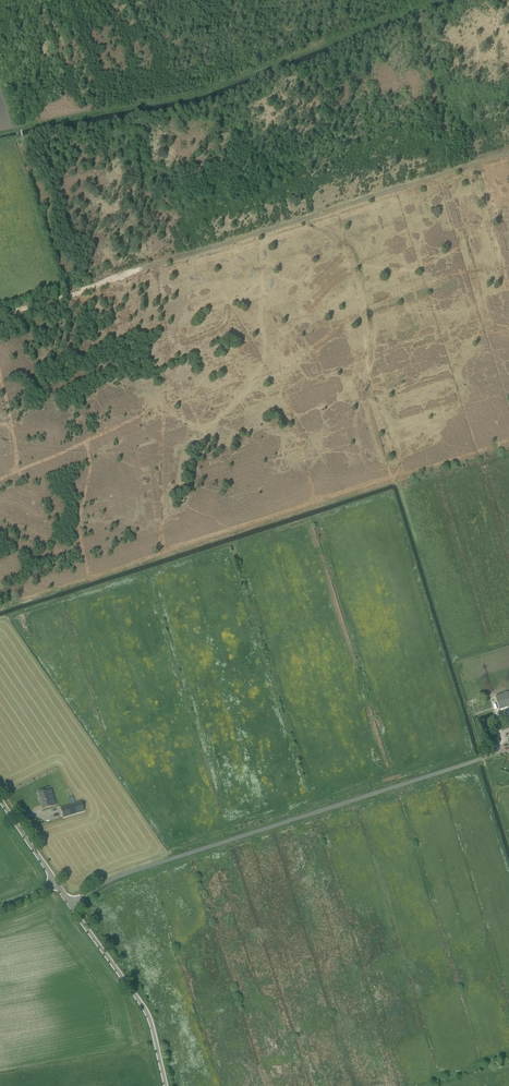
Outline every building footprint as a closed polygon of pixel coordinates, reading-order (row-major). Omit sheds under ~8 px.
[(505,693),(496,696),(500,710),(508,707),(505,693)] [(38,793),(43,809),(52,806),(47,790),(38,793)] [(84,811),(81,802),(60,808),(63,817),(84,811)]
